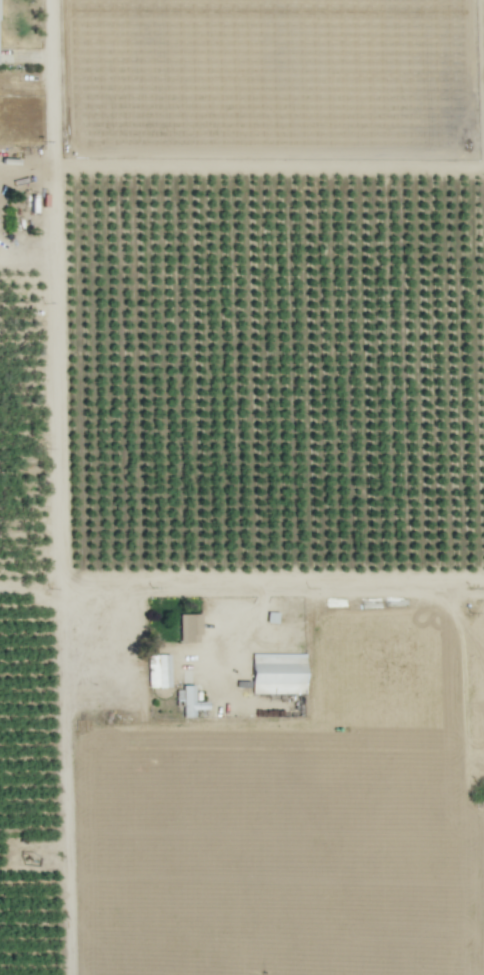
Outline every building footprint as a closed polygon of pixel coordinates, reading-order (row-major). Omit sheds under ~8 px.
[(179,643),(201,642),(200,614),(179,614),(179,643)] [(305,693),(304,653),(251,654),(252,694),(305,693)] [(148,687),(170,687),(169,655),(147,655),(148,687)] [(194,685),(182,686),(183,718),(194,717),(194,710),(207,709),(207,702),(194,702),(194,685)]
